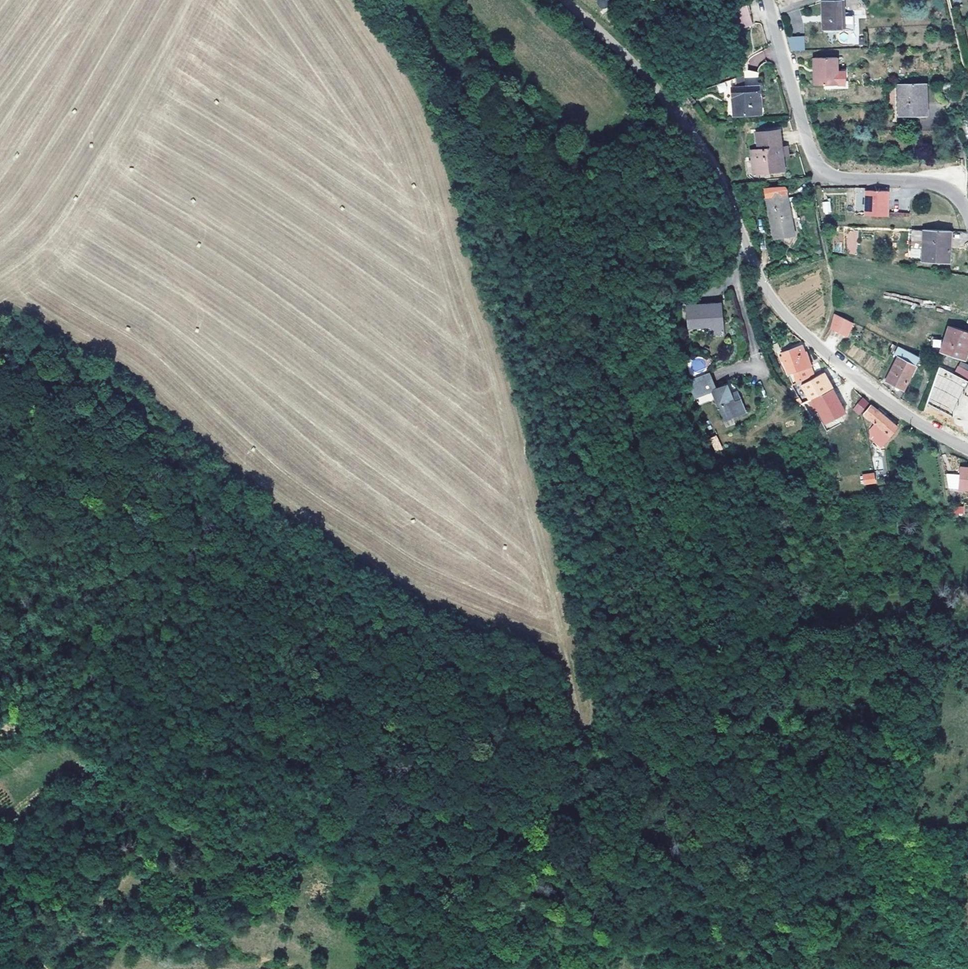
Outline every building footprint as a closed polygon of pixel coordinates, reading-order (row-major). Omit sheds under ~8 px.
[(843,0),(822,1),(823,29),(844,28),(845,31),(862,30),(861,14),(844,15),(843,0)] [(747,4),(732,8),(737,27),(752,23),(747,4)] [(804,35),(787,36),(791,51),(804,50),(804,35)] [(837,57),(813,57),(814,67),(815,67),(815,72),(814,72),(814,85),(838,84),(838,71),(837,57)] [(758,71),(748,70),(749,85),(759,84),(758,71)] [(743,75),(735,77),(735,86),(749,85),(743,75)] [(925,83),(899,84),(899,114),(927,113),(925,83)] [(735,86),(731,86),(733,115),(761,113),(759,84),(749,85),(735,86)] [(779,129),(756,131),(758,149),(751,149),(753,163),(756,162),(757,169),(769,168),(769,171),(780,170),(779,155),(782,154),(787,154),(787,146),(782,146),(779,129)] [(779,155),(780,170),(769,171),(770,175),(785,173),(782,154),(779,155)] [(756,162),(753,163),(754,173),(758,172),(769,171),(769,168),(757,169),(756,162)] [(769,171),(758,172),(758,180),(770,178),(770,175),(769,171)] [(888,191),(866,190),(865,215),(887,216),(888,191)] [(784,195),(766,198),(774,238),(794,233),(789,205),(786,206),(784,195)] [(829,200),(821,201),(824,214),(832,212),(829,200)] [(951,231),(924,229),(922,261),(949,262),(951,231)] [(846,230),(847,254),(857,254),(857,230),(846,230)] [(816,252),(810,254),(812,261),(818,259),(816,252)] [(697,305),(686,306),(689,328),(711,326),(712,333),(724,331),(721,303),(697,305)] [(852,322),(837,315),(830,328),(846,336),(852,322)] [(949,325),(941,352),(964,360),(967,349),(967,331),(949,325)] [(784,359),(783,359),(788,374),(794,372),(794,381),(796,384),(813,374),(805,351),(800,353),(798,346),(781,352),(784,359)] [(894,355),(898,356),(886,381),(904,390),(910,376),(916,365),(920,357),(898,346),(894,355)] [(961,362),(955,374),(967,380),(967,365),(961,362)] [(967,386),(967,380),(955,374),(939,366),(926,404),(952,417),(967,386)] [(694,397),(710,390),(716,388),(710,371),(687,380),(694,397)] [(823,372),(800,385),(809,400),(832,389),(827,380),(823,372)] [(716,388),(710,390),(721,418),(731,414),(731,415),(745,410),(738,394),(733,396),(727,383),(716,388)] [(845,412),(832,389),(809,400),(807,400),(813,410),(817,408),(825,424),(845,412)] [(862,397),(853,409),(859,414),(862,411),(869,403),(865,400),(862,397)] [(864,414),(875,423),(866,434),(882,445),(898,427),(886,417),(871,405),(864,414)] [(731,415),(731,414),(721,418),(722,421),(746,412),(745,410),(731,415)] [(855,412),(847,415),(850,423),(858,420),(855,412)] [(715,452),(722,449),(717,435),(709,438),(715,452)] [(959,474),(958,489),(967,489),(967,468),(959,467),(959,474)] [(861,474),(864,486),(876,483),(874,471),(861,474)] [(959,474),(946,474),(948,488),(958,489),(959,474)] [(189,935),(186,940),(212,952),(216,944),(208,941),(207,943),(189,935)]
